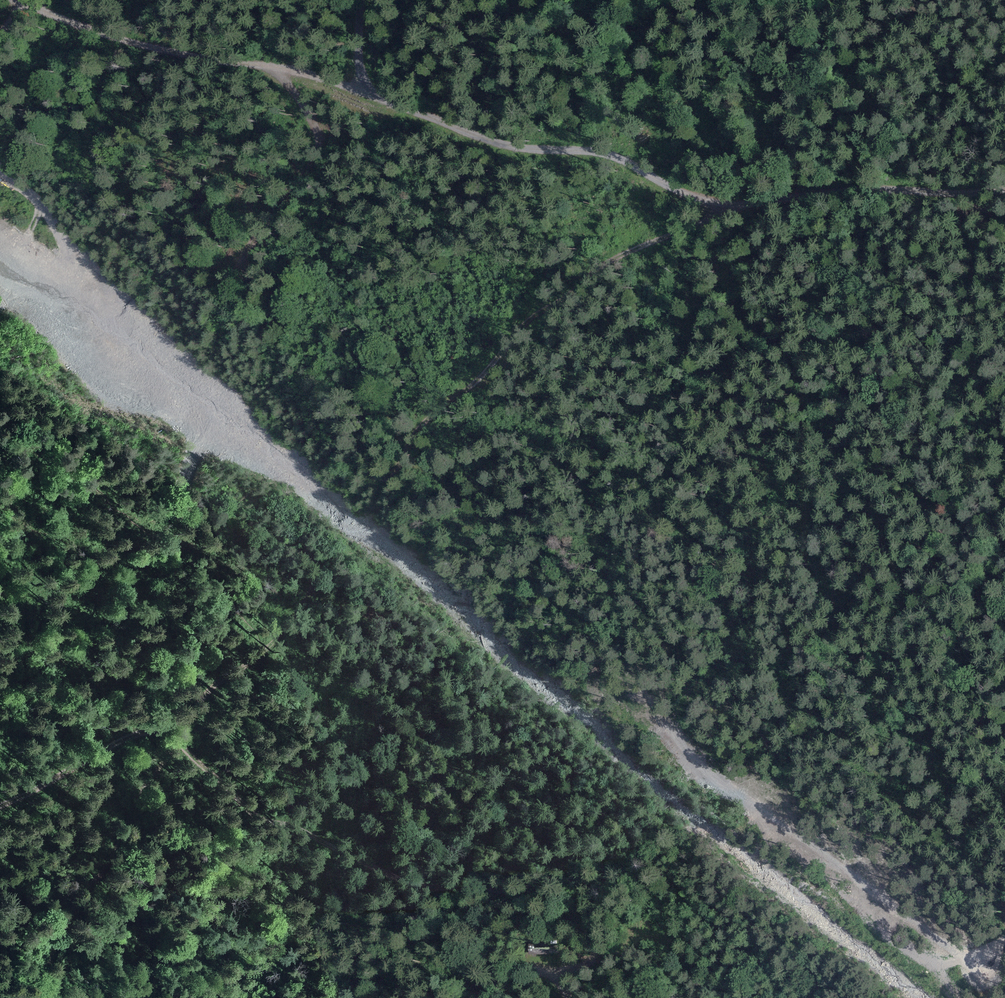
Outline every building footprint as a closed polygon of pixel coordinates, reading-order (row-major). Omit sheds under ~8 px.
[(556,941),(535,941),(535,952),(556,951),(556,941)]
